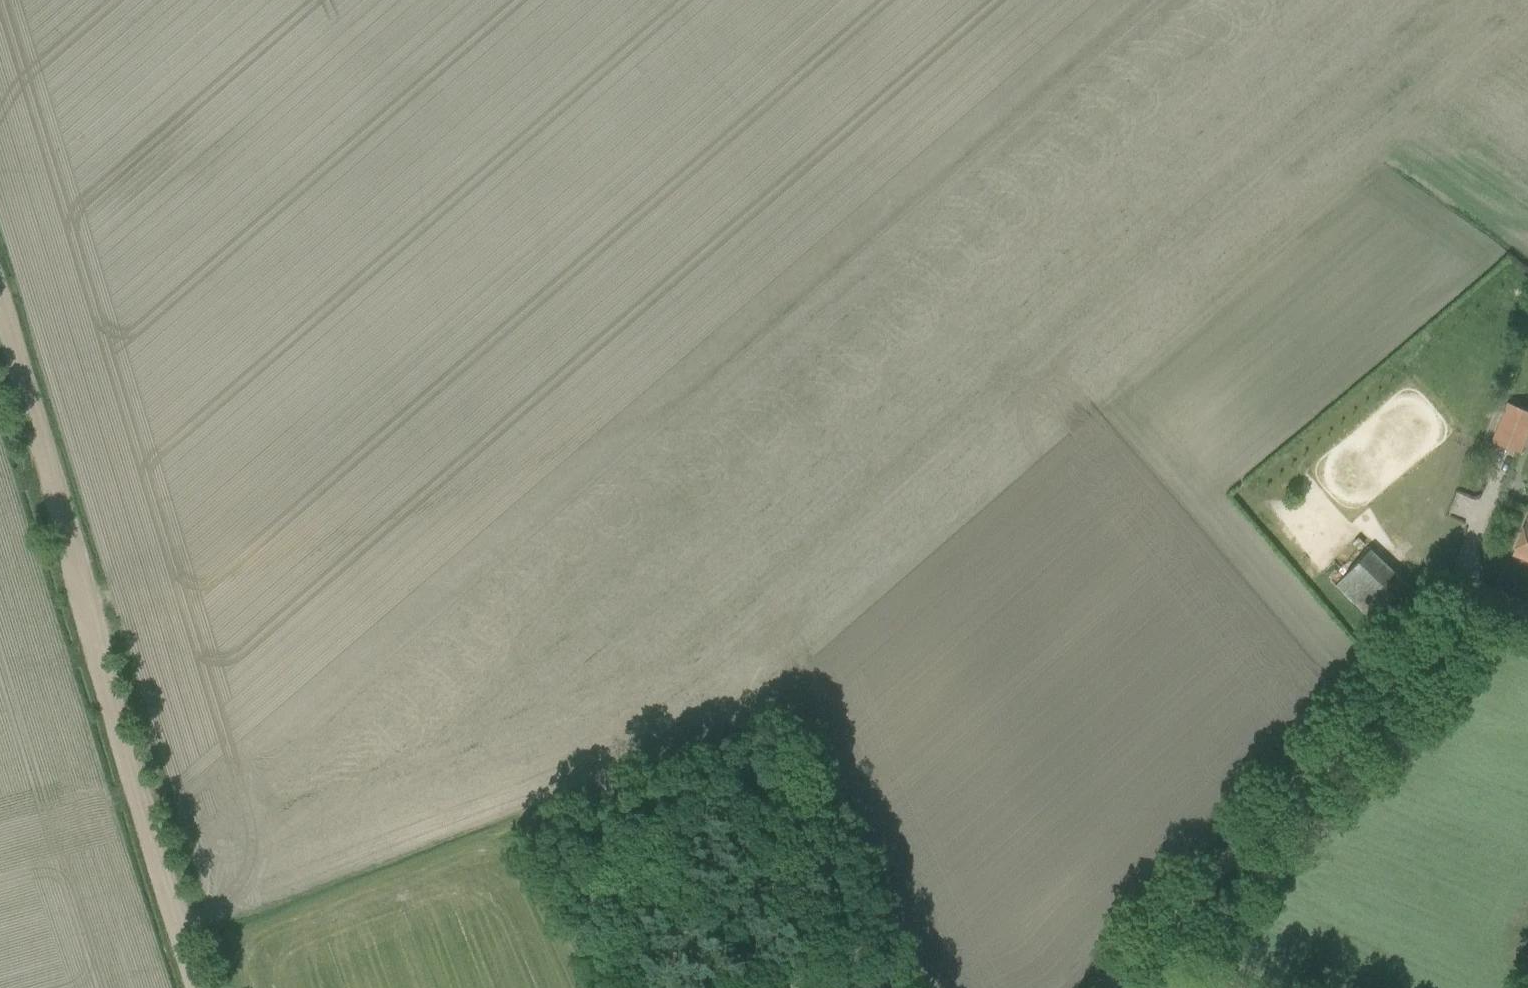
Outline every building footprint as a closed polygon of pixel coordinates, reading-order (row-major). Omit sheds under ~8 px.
[(1521,453),(1527,436),(1527,410),(1507,402),(1492,442),(1521,453)] [(1512,555),(1527,561),(1527,514),(1512,555)] [(1333,581),(1372,616),(1402,583),(1364,548),(1333,581)]
